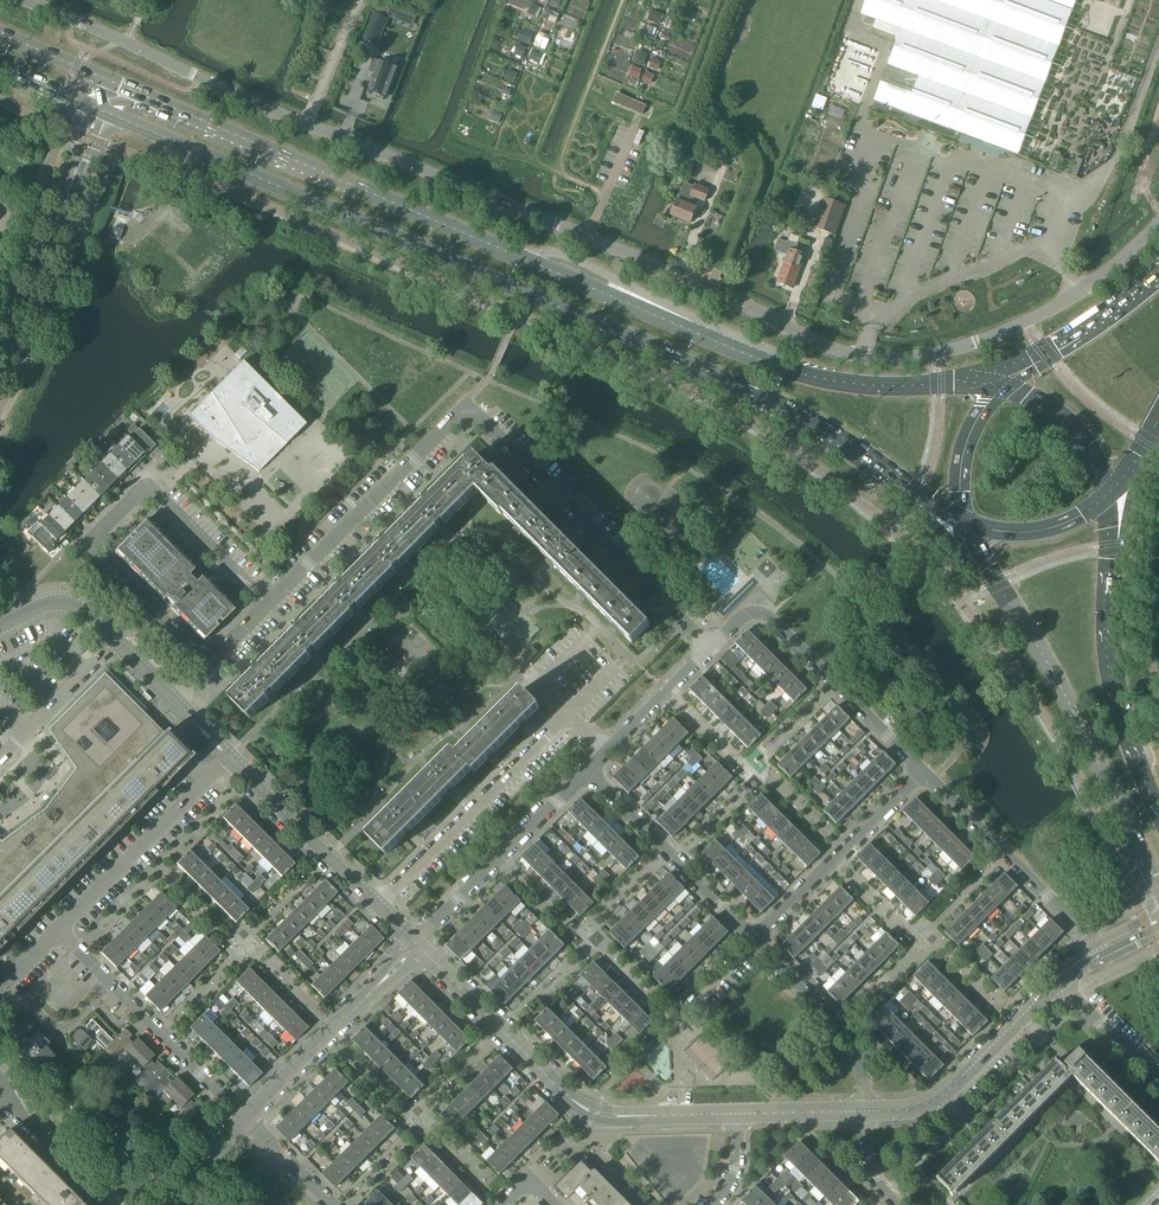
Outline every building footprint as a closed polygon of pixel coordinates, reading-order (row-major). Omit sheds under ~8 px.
[(861,13),(899,27),(868,111),(933,134),(957,142),(960,134),(1047,166),(1066,116),(1037,106),(1076,0),(866,0),(861,13)] [(526,12),(535,16),(539,7),(530,3),(526,12)] [(543,17),(548,20),(552,11),(547,9),(543,17)] [(652,11),(649,20),(659,24),(663,15),(652,11)] [(374,13),(363,40),(364,40),(377,45),(388,18),(374,13)] [(663,26),(669,28),(673,19),(666,17),(663,26)] [(874,21),(865,18),(863,24),(872,27),(874,21)] [(644,36),(653,40),(656,29),(648,26),(644,36)] [(520,31),(516,39),(527,44),(531,35),(520,31)] [(533,46),(543,50),(547,38),(538,34),(533,46)] [(526,48),(519,45),(515,55),(522,58),(526,48)] [(529,59),(540,64),(544,56),(533,51),(529,59)] [(638,51),(633,62),(644,66),(648,55),(638,51)] [(653,59),(649,67),(657,71),(661,63),(653,59)] [(369,92),(385,98),(393,78),(392,78),(395,70),(387,67),(384,75),(377,72),(369,92)] [(642,70),(641,69),(635,67),(632,74),(639,77),(642,70)] [(506,80),(513,83),(517,73),(510,70),(506,80)] [(643,81),(649,84),(653,75),(646,72),(643,81)] [(628,107),(632,97),(620,93),(617,103),(628,107)] [(645,105),(634,100),(630,110),(641,115),(645,105)] [(491,120),(498,123),(501,115),(494,112),(491,120)] [(681,169),(691,173),(695,163),(684,159),(681,169)] [(695,184),(692,191),(683,187),(671,215),(690,223),(696,208),(687,204),(690,196),(704,202),(709,190),(695,184)] [(833,198),(845,202),(847,196),(835,192),(833,198)] [(844,206),(824,199),(814,228),(833,235),(844,206)] [(113,228),(109,237),(119,240),(122,231),(113,228)] [(791,234),(788,240),(786,245),(780,242),(780,240),(778,239),(773,250),(787,255),(777,283),(792,288),(804,255),(795,251),(798,244),(800,237),(791,234)] [(305,425),(242,361),(188,415),(215,441),(258,472),(305,425)] [(145,431),(149,427),(145,422),(141,426),(145,431)] [(128,439),(143,454),(147,450),(149,452),(155,446),(138,429),(128,439)] [(127,437),(117,447),(134,463),(143,454),(128,439),(127,437)] [(117,447),(108,456),(125,472),(134,463),(117,447)] [(108,456),(100,464),(116,480),(125,472),(108,456)] [(426,505),(360,571),(257,674),(232,700),(250,717),(477,490),(502,515),(502,514),(502,515),(504,513),(632,642),(649,626),(648,625),(495,472),(493,474),(475,456),(475,457),(426,505)] [(100,464),(92,472),(108,489),(116,480),(100,464)] [(80,479),(81,480),(99,498),(108,489),(92,472),(89,470),(80,479)] [(81,480),(72,489),(90,507),(99,498),(81,480)] [(63,497),(65,499),(81,515),(90,507),(72,489),(63,497)] [(65,499),(57,507),(73,524),(81,515),(65,499)] [(46,515),(64,533),(65,534),(73,525),(73,524),(57,507),(55,506),(51,502),(42,510),(46,514),(46,515)] [(37,522),(36,523),(55,541),(57,543),(60,540),(58,538),(64,533),(46,515),(37,523),(37,522)] [(221,623),(233,611),(225,603),(227,601),(218,592),(216,594),(209,587),(211,585),(203,577),(203,576),(196,583),(192,579),(197,574),(196,574),(196,572),(197,572),(194,569),(195,568),(194,568),(186,560),(184,562),(177,555),(179,553),(170,544),(168,546),(160,539),(163,537),(154,528),(151,530),(144,522),(132,534),(134,536),(131,539),(128,537),(116,549),(124,557),(122,559),(131,568),(133,566),(141,573),(138,576),(147,585),(149,582),(157,589),(154,592),(163,600),(162,601),(163,601),(170,594),(174,598),(171,601),(171,603),(173,605),(170,608),(170,609),(171,608),(179,617),(182,614),(189,621),(186,624),(195,633),(198,630),(206,638),(217,627),(215,624),(219,621),(221,623)] [(55,541),(36,523),(26,532),(31,537),(47,554),(53,548),(51,545),(55,541)] [(735,644),(746,655),(759,642),(748,630),(735,643),(735,644)] [(751,669),(756,664),(769,651),(759,642),(746,655),(750,659),(746,663),(751,669)] [(532,646),(522,657),(528,662),(538,652),(532,646)] [(730,649),(720,659),(726,664),(726,665),(731,670),(741,659),(730,649)] [(756,664),(765,674),(779,661),(769,651),(756,664)] [(765,674),(775,684),(788,671),(779,661),(765,674)] [(719,671),(721,673),(724,677),(728,673),(723,668),(719,671)] [(736,674),(741,679),(744,676),(739,671),(736,674)] [(775,684),(785,694),(798,681),(788,671),(775,684)] [(48,730),(75,769),(45,809),(1,842),(0,841),(0,950),(5,945),(2,941),(129,814),(164,779),(168,782),(189,761),(186,757),(187,756),(104,674),(48,730)] [(689,689),(700,701),(713,688),(702,676),(689,689)] [(738,682),(732,677),(729,681),(734,686),(738,682)] [(745,684),(750,689),(754,685),(749,680),(745,684)] [(798,681),(785,694),(794,703),(807,690),(798,681)] [(747,692),(742,687),(738,691),(744,696),(747,692)] [(700,701),(710,710),(723,697),(713,688),(700,701)] [(453,751),(409,795),(368,835),(368,836),(386,854),(471,769),(473,772),(474,771),(474,772),(538,707),(522,690),(522,691),(457,755),(453,751)] [(755,693),(760,699),(764,695),(758,690),(755,693)] [(710,710),(719,720),(732,707),(723,697),(710,710)] [(757,702),(752,697),(748,700),(753,706),(757,702)] [(770,701),(765,707),(768,710),(774,705),(770,701)] [(774,705),(768,710),(772,714),(777,708),(774,705)] [(837,706),(826,717),(839,730),(850,719),(837,706)] [(719,720),(729,730),(742,717),(732,707),(719,720)] [(760,712),(763,715),(768,710),(765,707),(760,712)] [(768,710),(763,715),(767,719),(772,714),(768,710)] [(729,730),(739,739),(752,727),(742,717),(729,730)] [(826,717),(816,727),(829,740),(839,730),(826,717)] [(673,718),(663,729),(678,744),(688,734),(673,718)] [(752,727),(739,739),(748,749),(761,736),(752,727)] [(816,727),(806,737),(819,750),(829,740),(816,727)] [(663,729),(653,739),(668,754),(678,744),(663,729)] [(861,730),(850,741),(853,745),(864,734),(861,730)] [(806,737),(796,746),(809,759),(819,750),(806,737)] [(653,739),(643,748),(658,764),(668,754),(653,739)] [(862,743),(857,748),(860,752),(865,746),(862,743)] [(796,746),(786,756),(799,769),(809,759),(796,746)] [(840,751),(844,755),(849,750),(845,746),(840,751)] [(643,748),(633,758),(641,766),(649,774),(658,764),(643,748)] [(686,754),(691,760),(697,754),(692,748),(686,754)] [(883,752),(871,763),(884,777),(896,765),(883,752)] [(852,753),(847,758),(850,762),(855,757),(852,753)] [(682,758),(687,763),(691,760),(686,754),(682,758)] [(697,754),(691,760),(696,765),(702,759),(697,754)] [(799,769),(786,756),(777,765),(790,778),(799,769)] [(830,761),(834,765),(839,759),(836,756),(830,761)] [(633,758),(623,768),(639,783),(649,774),(641,766),(633,758)] [(691,760),(687,763),(693,768),(696,765),(691,760)] [(717,762),(707,772),(722,788),(732,778),(717,762)] [(842,762),(837,768),(841,771),(846,766),(842,762)] [(681,767),(677,764),(677,763),(670,770),(674,774),(681,767)] [(871,763),(862,773),(875,786),(884,777),(871,763)] [(826,765),(821,771),(824,774),(829,769),(826,765)] [(639,783),(623,768),(613,778),(629,794),(639,783)] [(684,770),(677,777),(680,781),(683,778),(686,781),(690,776),(684,770)] [(821,771),(811,780),(816,786),(820,782),(826,776),(824,774),(821,771)] [(707,772),(696,783),(712,798),(722,788),(707,772)] [(833,772),(827,777),(831,781),(836,776),(833,772)] [(660,780),(664,783),(671,777),(667,773),(660,780)] [(862,773),(852,783),(865,796),(875,786),(862,773)] [(674,780),(667,787),(671,790),(678,783),(674,780)] [(808,784),(813,789),(816,786),(811,780),(808,784)] [(820,782),(816,786),(821,791),(825,787),(820,782)] [(651,790),(654,793),(661,786),(657,783),(651,790)] [(696,783),(687,792),(702,808),(712,798),(696,783)] [(852,783),(842,792),(855,805),(865,796),(852,783)] [(816,786),(813,789),(818,794),(821,791),(816,786)] [(664,789),(657,796),(661,800),(668,793),(664,789)] [(641,799),(641,800),(645,803),(651,796),(648,792),(641,799)] [(687,792),(677,802),(692,818),(702,808),(687,792)] [(842,792),(833,802),(846,815),(855,805),(842,792)] [(748,808),(757,817),(770,803),(761,794),(748,808)] [(576,825),(592,809),(580,798),(567,811),(573,817),(569,821),(574,827),(576,825)] [(902,811),(913,822),(927,809),(915,798),(902,811)] [(655,799),(648,806),(651,810),(658,803),(655,799)] [(677,802),(667,812),(683,827),(692,818),(677,802)] [(846,815),(833,802),(823,811),(836,824),(846,815)] [(757,817),(767,827),(780,813),(770,803),(757,817)] [(222,818),(233,829),(246,816),(235,805),(222,818)] [(579,823),(588,832),(601,819),(592,809),(576,825),(579,823)] [(913,822),(923,832),(937,819),(927,809),(913,822)] [(683,827),(667,812),(657,822),(672,838),(683,827)] [(767,827),(776,836),(790,823),(780,813),(767,827)] [(233,829),(243,838),(255,825),(246,816),(233,829)] [(588,832),(598,842),(611,829),(601,819),(588,832)] [(923,832),(933,842),(946,828),(937,819),(923,832)] [(776,836),(786,846),(800,833),(790,823),(776,836)] [(742,824),(737,829),(741,833),(746,828),(742,824)] [(243,838),(252,848),(265,835),(255,825),(243,838)] [(558,832),(564,837),(567,834),(562,828),(558,832)] [(746,828),(741,833),(744,836),(749,831),(746,828)] [(894,832),(899,837),(902,834),(897,828),(894,832)] [(933,842),(942,852),(956,838),(946,828),(933,842)] [(598,842),(608,852),(621,839),(611,829),(598,842)] [(732,834),(735,838),(741,833),(737,829),(732,834)] [(741,833),(735,838),(739,842),(744,836),(741,833)] [(786,846),(796,856),(809,842),(800,833),(786,846)] [(220,835),(215,840),(218,844),(223,838),(220,835)] [(252,848),(262,858),(275,845),(265,835),(252,848)] [(560,840),(555,835),(552,839),(557,844),(560,840)] [(896,840),(890,835),(887,839),(892,844),(896,840)] [(568,842),(573,847),(577,843),(572,838),(568,842)] [(756,838),(752,841),(757,847),(761,843),(756,838)] [(903,842),(908,847),(912,843),(907,838),(903,842)] [(942,852),(952,861),(966,848),(956,838),(942,852)] [(608,852),(618,861),(631,849),(621,839),(608,852)] [(702,854),(711,863),(724,849),(715,840),(702,854)] [(809,842),(796,856),(807,867),(821,854),(809,842)] [(212,843),(211,844),(206,849),(210,852),(215,847),(212,843)] [(521,857),(532,868),(546,855),(534,844),(521,857)] [(754,850),(749,844),(745,848),(751,853),(754,850)] [(856,857),(868,869),(881,855),(870,844),(856,857)] [(224,850),(228,854),(233,848),(230,845),(224,850)] [(262,858),(272,868),(285,854),(275,845),(262,858)] [(570,850),(565,845),(561,848),(567,854),(570,850)] [(905,850),(900,845),(896,848),(902,854),(905,850)] [(761,850),(767,856),(771,853),(764,846),(761,850)] [(578,852),(583,857),(587,853),(581,848),(578,852)] [(913,851),(918,857),(922,853),(917,848),(913,851)] [(966,848),(952,861),(961,871),(975,857),(966,848)] [(631,849),(618,861),(626,870),(639,857),(631,849)] [(711,863),(721,873),(734,859),(724,849),(711,863)] [(176,864),(187,875),(200,862),(189,850),(176,864)] [(225,857),(221,853),(216,858),(220,862),(225,857)] [(239,854),(234,860),(238,863),(243,858),(239,854)] [(285,854),(272,868),(281,877),(294,864),(285,854)] [(764,859),(759,854),(755,858),(760,863),(764,859)] [(532,868),(542,878),(556,865),(546,855),(532,868)] [(580,860),(575,855),(571,858),(576,863),(580,860)] [(868,869),(877,878),(891,865),(881,855),(868,869)] [(915,860),(910,855),(906,858),(911,863),(915,860)] [(771,861),(777,866),(780,862),(775,857),(771,861)] [(923,861),(928,866),(932,863),(926,857),(923,861)] [(587,861),(593,867),(596,863),(591,858),(587,861)] [(721,873),(730,882),(744,869),(734,859),(721,873)] [(187,875),(197,885),(210,872),(200,862),(187,875)] [(231,863),(230,863),(226,868),(229,872),(235,867),(231,863)] [(244,869),(247,873),(253,868),(249,864),(244,869)] [(590,870),(584,864),(581,868),(586,873),(590,870)] [(774,869),(768,864),(765,867),(770,873),(774,869)] [(925,870),(919,864),(916,868),(921,873),(925,870)] [(542,878),(552,888),(565,875),(556,865),(542,878)] [(877,878),(887,888),(900,874),(891,865),(877,878)] [(785,867),(782,869),(781,870),(786,876),(790,872),(785,867)] [(593,870),(597,874),(601,878),(606,873),(602,869),(595,868),(593,870)] [(730,882),(740,892),(753,878),(744,869),(730,882)] [(938,869),(933,874),(936,878),(941,873),(938,869)] [(197,885),(207,895),(216,885),(220,882),(210,872),(197,885)] [(244,876),(243,875),(241,873),(235,878),(239,881),(244,876)] [(606,873),(601,878),(604,881),(610,876),(606,873)] [(669,873),(659,884),(674,899),(684,889),(669,873)] [(941,873),(936,878),(940,881),(945,876),(941,873)] [(1004,873),(992,885),(1006,898),(1018,887),(1004,873)] [(592,879),(596,883),(601,878),(597,874),(592,879)] [(783,879),(778,874),(774,877),(780,882),(783,879)] [(887,888),(897,898),(910,884),(900,874),(887,888)] [(928,880),(931,883),(936,878),(933,874),(928,880)] [(260,875),(256,878),(262,884),(265,880),(260,875)] [(552,888),(562,898),(575,884),(565,875),(552,888)] [(256,878),(253,882),(258,887),(262,884),(256,878)] [(601,878),(596,883),(599,886),(604,881),(601,878)] [(740,892),(750,902),(763,888),(753,878),(740,892)] [(936,878),(931,883),(935,887),(940,881),(936,878)] [(324,880),(313,891),(326,904),(337,893),(324,880)] [(207,895),(217,904),(230,891),(220,882),(216,885),(207,895)] [(253,882),(250,885),(255,890),(258,887),(253,882)] [(562,898),(571,907),(584,894),(575,884),(562,898)] [(659,884),(649,893),(664,909),(674,899),(659,884)] [(897,898),(906,907),(920,894),(910,884),(897,898)] [(255,890),(250,885),(246,889),(251,894),(255,890)] [(992,885),(983,894),(997,908),(1006,898),(992,885)] [(505,886),(495,896),(510,912),(521,901),(505,886)] [(840,887),(829,898),(842,911),(853,900),(840,887)] [(763,888),(750,902),(761,913),(775,900),(763,888)] [(217,904),(226,914),(239,901),(230,891),(217,904)] [(313,891),(303,901),(316,914),(326,904),(313,891)] [(160,893),(150,903),(165,918),(175,908),(160,893)] [(649,893),(639,903),(654,919),(664,909),(649,893)] [(584,894),(571,907),(580,916),(594,903),(584,894)] [(920,894),(906,907),(916,916),(929,903),(920,894)] [(983,894),(973,904),(987,917),(997,908),(983,894)] [(495,896),(485,906),(501,921),(510,912),(495,896)] [(829,898),(819,908),(832,921),(842,911),(829,898)] [(239,901),(226,914),(235,923),(248,910),(239,901)] [(303,901),(293,911),(306,924),(316,914),(303,901)] [(683,908),(687,912),(694,905),(690,901),(683,908)] [(150,903),(140,913),(155,928),(165,918),(150,903)] [(639,903),(629,913),(645,928),(654,919),(639,903)] [(973,904),(964,914),(977,927),(987,917),(973,904)] [(1017,909),(1021,913),(1026,907),(1022,904),(1017,909)] [(1024,916),(1028,919),(1039,908),(1035,905),(1024,916)] [(485,906),(475,916),(491,931),(501,921),(485,906)] [(697,908),(690,915),(693,918),(700,911),(697,908)] [(819,908),(809,917),(823,930),(832,921),(819,908)] [(335,914),(340,919),(344,916),(339,910),(335,914)] [(293,911),(283,921),(296,934),(306,924),(293,911)] [(673,918),(677,921),(684,914),(680,911),(673,918)] [(140,913),(130,923),(146,938),(155,928),(140,913)] [(526,919),(529,922),(532,924),(532,925),(538,919),(532,913),(526,919)] [(629,913),(620,923),(635,938),(645,928),(629,913)] [(964,914),(954,923),(967,937),(977,927),(964,914)] [(1007,919),(1011,922),(1016,917),(1013,914),(1007,919)] [(475,916),(466,926),(481,941),(491,931),(475,916)] [(713,917),(703,927),(718,943),(728,933),(713,917)] [(809,917),(800,927),(813,940),(823,930),(809,917)] [(853,922),(857,926),(862,921),(858,917),(853,922)] [(687,918),(680,925),(684,928),(691,921),(687,918)] [(860,929),(864,933),(869,927),(869,928),(875,922),(871,918),(864,925),(860,929)] [(347,919),(344,922),(349,928),(352,924),(347,919)] [(522,919),(517,923),(522,928),(529,922),(526,919),(524,921),(522,919)] [(1050,919),(1039,930),(1053,943),(1064,933),(1050,919)] [(325,924),(331,929),(334,925),(329,920),(325,924)] [(1020,920),(1014,926),(1018,929),(1023,924),(1020,920)] [(168,927),(172,931),(178,925),(174,921),(168,927)] [(283,921),(274,930),(287,943),(296,934),(283,921)] [(663,928),(667,931),(674,924),(670,921),(663,928)] [(529,922),(522,928),(527,934),(532,929),(529,926),(532,924),(529,922)] [(130,923),(120,932),(136,948),(146,938),(130,923)] [(512,928),(517,933),(522,928),(517,923),(512,928)] [(635,938),(620,923),(609,933),(624,949),(635,938)] [(967,937),(954,923),(945,933),(958,946),(967,937)] [(998,929),(1001,932),(1007,927),(1003,923),(998,929)] [(172,931),(177,935),(182,930),(178,925),(172,931)] [(370,926),(358,937),(372,951),(383,939),(370,926)] [(466,926),(456,935),(471,951),(481,941),(466,926)] [(677,927),(670,934),(674,938),(681,931),(677,927)] [(703,927),(693,937),(708,953),(718,943),(703,927)] [(800,927),(791,936),(804,949),(813,940),(800,927)] [(842,930),(837,935),(843,940),(852,930),(849,927),(843,932),(842,930)] [(522,928),(517,933),(523,938),(527,934),(522,928)] [(337,929),(334,932),(339,937),(343,934),(337,929)] [(843,940),(837,935),(836,934),(835,935),(829,929),(825,933),(837,945),(843,940)] [(177,935),(181,940),(187,934),(182,930),(177,935)] [(287,943),(274,930),(265,939),(278,952),(287,943)] [(316,933),(321,939),(325,935),(319,930),(316,933)] [(549,930),(539,940),(554,955),(564,945),(549,930)] [(657,941),(664,934),(661,930),(654,937),(657,941)] [(1010,930),(1005,935),(1008,939),(1014,934),(1010,930)] [(1039,930),(1029,940),(1042,954),(1053,943),(1039,930)] [(503,937),(506,941),(513,934),(510,931),(503,937)] [(120,932),(111,942),(126,957),(136,948),(120,932)] [(886,933),(875,944),(888,957),(899,946),(886,933)] [(988,938),(992,942),(997,937),(993,933),(988,938)] [(158,937),(164,944),(168,941),(161,934),(158,937)] [(187,934),(181,940),(185,944),(191,938),(187,934)] [(856,934),(850,939),(854,942),(859,937),(856,934)] [(471,951),(456,935),(446,946),(461,961),(471,951)] [(804,949),(791,936),(781,946),(794,959),(804,949)] [(204,937),(194,947),(209,962),(219,952),(204,937)] [(358,937),(349,947),(362,960),(372,951),(358,937)] [(516,937),(510,944),(513,948),(520,941),(516,937)] [(667,937),(660,944),(664,948),(671,941),(667,937)] [(693,937),(683,947),(698,963),(708,953),(693,937)] [(328,938),(324,942),(329,947),(333,944),(328,938)] [(306,943),(311,948),(315,945),(310,940),(306,943)] [(493,947),(497,951),(504,944),(500,940),(493,947)] [(539,940),(529,950),(544,965),(554,955),(539,940)] [(1000,940),(995,945),(999,949),(1004,943),(1000,940)] [(1029,940),(1019,950),(1033,963),(1042,954),(1029,940)] [(126,957),(111,942),(100,952),(116,968),(117,967),(122,972),(125,968),(129,972),(131,970),(128,967),(132,963),(126,957)] [(649,942),(644,947),(649,952),(654,948),(649,942)] [(654,948),(649,952),(654,958),(659,953),(658,952),(663,947),(659,943),(654,948)] [(846,943),(841,949),(844,952),(849,947),(846,943)] [(148,947),(155,954),(158,950),(151,944),(148,947)] [(171,944),(168,947),(175,954),(178,951),(171,944)] [(875,944),(865,954),(878,967),(888,957),(875,944)] [(982,944),(978,948),(984,953),(987,950),(982,944)] [(824,951),(828,955),(833,950),(829,946),(824,951)] [(194,947),(184,957),(199,972),(209,962),(194,947)] [(349,947),(339,957),(352,970),(362,960),(349,947)] [(507,947),(500,954),(503,958),(510,951),(507,947)] [(639,952),(644,957),(649,952),(644,947),(639,952)] [(683,947),(673,957),(689,972),(698,963),(683,947)] [(318,948),(314,952),(320,957),(323,953),(318,948)] [(975,952),(980,957),(984,953),(978,948),(975,952)] [(294,956),(297,959),(302,954),(299,950),(294,956)] [(483,957),(487,961),(494,954),(490,950),(483,957)] [(529,950),(520,960),(535,975),(544,965),(529,950)] [(987,950),(984,953),(989,958),(992,955),(987,950)] [(1019,950),(1010,960),(1023,973),(1033,963),(1019,950)] [(649,952),(644,957),(649,962),(654,958),(649,952)] [(138,957),(145,964),(148,960),(142,953),(138,957)] [(836,953),(831,958),(834,962),(840,957),(836,953)] [(984,953),(980,957),(985,962),(989,958),(984,953)] [(161,954),(158,957),(165,964),(168,961),(161,954)] [(297,959),(300,962),(306,957),(302,954),(297,959)] [(865,954),(855,963),(869,976),(878,967),(865,954)] [(184,957),(174,966),(189,982),(199,972),(184,957)] [(300,962),(304,966),(309,961),(306,957),(300,962)] [(339,957),(329,966),(342,980),(352,970),(339,957)] [(497,957),(490,964),(493,967),(500,960),(497,957)] [(673,957),(663,967),(679,982),(689,972),(673,957)] [(818,958),(814,961),(820,966),(823,963),(818,958)] [(473,967),(477,970),(484,964),(480,960),(473,967)] [(520,960),(510,970),(525,985),(535,975),(520,960)] [(1010,960),(1000,969),(1013,983),(1023,973),(1010,960)] [(309,961),(304,966),(307,969),(313,964),(309,961)] [(811,965),(816,970),(820,966),(814,961),(811,965)] [(913,976),(923,986),(938,971),(928,961),(913,976)] [(580,975),(591,987),(605,973),(593,962),(580,975)] [(128,967),(131,970),(135,973),(135,974),(139,970),(132,963),(128,967)] [(152,963),(148,967),(155,974),(159,970),(152,963)] [(823,963),(820,966),(825,971),(828,968),(823,963)] [(855,963),(846,973),(859,986),(869,976),(855,963)] [(174,966),(164,976),(180,992),(189,982),(174,966)] [(329,966),(319,976),(333,989),(342,980),(329,966)] [(820,966),(816,970),(821,975),(825,971),(820,966)] [(487,967),(480,974),(484,977),(491,970),(487,967)] [(679,982),(663,967),(653,977),(668,992),(679,982)] [(235,982),(244,991),(257,978),(248,969),(235,982)] [(1013,983),(1000,969),(991,979),(1004,992),(1013,983)] [(510,970),(500,980),(515,995),(525,985),(510,970)] [(923,986),(933,997),(948,982),(938,971),(923,986)] [(142,973),(138,977),(145,984),(149,980),(142,973)] [(591,987),(601,996),(615,983),(605,973),(591,987)] [(846,973),(837,982),(850,995),(859,986),(846,973)] [(164,976),(154,986),(170,1001),(180,992),(164,976)] [(333,989),(319,976),(310,985),(324,999),(333,989)] [(244,991),(254,1001),(267,987),(257,978),(244,991)] [(515,995),(500,980),(490,990),(505,1005),(515,995)] [(398,994),(409,1005),(422,992),(411,981),(398,994)] [(850,995),(837,982),(827,992),(840,1005),(850,995)] [(933,997),(943,1006),(958,991),(948,982),(933,997)] [(601,996),(611,1006),(624,993),(615,983),(601,996)] [(170,1001),(154,986),(144,996),(159,1012),(170,1001)] [(254,1001),(263,1010),(277,997),(267,987),(254,1001)] [(943,1006),(953,1016),(968,1001),(958,991),(943,1006)] [(409,1005),(419,1015),(432,1002),(422,992),(409,1005)] [(572,996),(577,1001),(580,998),(575,992),(572,996)] [(909,992),(904,997),(909,1001),(914,996),(909,992)] [(611,1006),(621,1016),(634,1002),(624,993),(611,1006)] [(914,996),(909,1001),(914,1006),(919,1001),(914,996)] [(263,1010),(273,1020),(286,1007),(277,997),(263,1010)] [(574,1004),(567,997),(563,1001),(570,1008),(574,1004)] [(899,1002),(904,1007),(909,1001),(904,997),(899,1002)] [(232,998),(228,1001),(234,1006),(237,1003),(232,998)] [(580,1004),(587,1011),(590,1007),(583,1000),(580,1004)] [(228,1001),(225,1005),(230,1010),(234,1006),(228,1001)] [(909,1001),(904,1007),(908,1011),(914,1006),(909,1001)] [(953,1016),(963,1026),(978,1011),(968,1001),(953,1016)] [(419,1015),(429,1024),(442,1011),(432,1002),(419,1015)] [(621,1016),(630,1025),(644,1012),(634,1002),(621,1016)] [(225,1005),(222,1008),(227,1013),(230,1010),(225,1005)] [(869,1020),(879,1031),(894,1016),(884,1005),(869,1020)] [(920,1010),(927,1017),(931,1013),(924,1006),(920,1010)] [(273,1020),(283,1030),(296,1016),(286,1007),(273,1020)] [(227,1013),(222,1008),(218,1011),(223,1017),(227,1013)] [(534,1021),(546,1032),(559,1019),(547,1008),(534,1021)] [(578,1009),(574,1012),(580,1018),(583,1014),(578,1009)] [(239,1015),(242,1019),(248,1014),(244,1010),(239,1015)] [(391,1016),(394,1020),(400,1015),(396,1011),(391,1016)] [(429,1024),(438,1034),(451,1021),(442,1011),(429,1024)] [(978,1011),(963,1026),(973,1036),(988,1021),(978,1011)] [(591,1015),(596,1021),(600,1017),(595,1012),(591,1015)] [(644,1012),(630,1025),(640,1035),(653,1021),(644,1012)] [(924,1020),(917,1013),(914,1016),(920,1023),(924,1020)] [(189,1028),(198,1037),(212,1024),(202,1014),(189,1028)] [(296,1016),(283,1030),(294,1041),(308,1028),(296,1016)] [(879,1031),(889,1041),(904,1026),(894,1016),(879,1031)] [(930,1019),(937,1026),(941,1023),(934,1016),(930,1019)] [(239,1022),(236,1019),(230,1024),(234,1027),(239,1022)] [(391,1023),(388,1019),(382,1025),(386,1028),(391,1023)] [(546,1032),(555,1042),(568,1029),(559,1019),(546,1032)] [(584,1022),(590,1027),(593,1024),(588,1019),(584,1022)] [(93,1039),(104,1050),(113,1041),(92,1020),(85,1027),(88,1030),(84,1034),(80,1029),(71,1038),(73,1041),(71,1043),(80,1052),(82,1050),(84,1052),(93,1043),(91,1041),(93,1039)] [(249,1025),(252,1029),(257,1023),(254,1020),(249,1025)] [(400,1026),(404,1030),(409,1024),(406,1021),(400,1026)] [(438,1034),(448,1044),(461,1031),(451,1021),(438,1034)] [(601,1025),(606,1030),(610,1027),(604,1021),(601,1025)] [(934,1030),(927,1023),(923,1026),(930,1033),(934,1030)] [(198,1037),(208,1047),(221,1033),(212,1024),(198,1037)] [(352,1039),(363,1051),(376,1038),(365,1026),(352,1039)] [(889,1041),(899,1050),(914,1035),(904,1026),(889,1041)] [(940,1029),(947,1036),(950,1033),(943,1026),(940,1029)] [(249,1032),(245,1028),(240,1034),(244,1037),(249,1032)] [(603,1034),(597,1028),(594,1032),(599,1037),(603,1034)] [(123,1052),(132,1060),(145,1047),(137,1038),(132,1043),(128,1039),(131,1036),(125,1029),(113,1041),(104,1050),(113,1059),(123,1048),(125,1050),(123,1052)] [(401,1033),(397,1029),(392,1034),(396,1038),(401,1033)] [(555,1042),(565,1052),(578,1039),(568,1029),(555,1042)] [(258,1035),(262,1038),(267,1033),(264,1030),(258,1035)] [(410,1036),(414,1039),(419,1034),(415,1030),(410,1036)] [(461,1031),(448,1044),(457,1053),(470,1040),(461,1031)] [(18,1061),(30,1073),(39,1064),(42,1068),(54,1056),(45,1047),(49,1043),(37,1032),(29,1041),(25,1037),(13,1049),(22,1057),(18,1061)] [(944,1039),(937,1032),(933,1036),(940,1043),(944,1039)] [(208,1047),(218,1056),(231,1043),(221,1033),(208,1047)] [(616,1033),(611,1038),(614,1042),(619,1037),(616,1033)] [(602,1040),(609,1047),(614,1042),(611,1038),(610,1039),(606,1035),(602,1040)] [(899,1050),(909,1060),(924,1045),(914,1035),(899,1050)] [(950,1039),(957,1046),(960,1042),(953,1035),(950,1039)] [(619,1037),(614,1042),(618,1045),(623,1040),(619,1037)] [(259,1042),(255,1038),(250,1043),(254,1047),(259,1042)] [(363,1051),(373,1061),(386,1048),(376,1038),(363,1051)] [(268,1045),(272,1048),(277,1043),(273,1039),(268,1045)] [(411,1042),(407,1039),(402,1044),(405,1048),(411,1042)] [(565,1052),(575,1061),(588,1048),(578,1039),(565,1052)] [(420,1045),(423,1049),(426,1047),(429,1044),(425,1040),(420,1045)] [(614,1042),(609,1047),(612,1050),(618,1045),(614,1042)] [(953,1049),(946,1042),(943,1046),(950,1053),(953,1049)] [(218,1056),(227,1066),(241,1053),(231,1043),(218,1056)] [(909,1060),(919,1070),(934,1055),(924,1045),(909,1060)] [(134,1080),(143,1089),(164,1068),(157,1061),(153,1065),(150,1061),(154,1056),(145,1047),(132,1060),(141,1069),(143,1068),(145,1069),(134,1080)] [(268,1051),(265,1048),(260,1053),(263,1057),(268,1051)] [(373,1061),(383,1070),(396,1057),(386,1048),(373,1061)] [(575,1061),(584,1071),(597,1058),(588,1048),(575,1061)] [(420,1052),(417,1049),(411,1054),(415,1057),(420,1052)] [(436,1051),(432,1054),(438,1059),(441,1056),(436,1051)] [(1072,1070),(1100,1098),(1113,1085),(1079,1051),(1062,1067),(1056,1061),(1056,1060),(937,1179),(937,1180),(938,1179),(950,1192),(1013,1130),(1069,1074),(1068,1073),(1072,1070)] [(227,1066),(237,1076),(250,1062),(241,1053),(227,1066)] [(432,1054),(429,1058),(434,1063),(438,1059),(432,1054)] [(934,1055),(919,1070),(929,1080),(944,1065),(934,1055)] [(500,1056),(488,1067),(502,1081),(513,1069),(500,1056)] [(383,1070),(392,1080),(405,1067),(396,1057),(383,1070)] [(429,1058),(426,1061),(431,1066),(434,1063),(429,1058)] [(597,1058),(584,1071),(594,1080),(607,1067),(597,1058)] [(431,1066),(426,1061),(422,1064),(427,1070),(431,1066)] [(250,1062),(237,1076),(248,1087),(262,1074),(250,1062)] [(392,1080),(402,1089),(415,1076),(405,1067),(392,1080)] [(488,1067),(479,1077),(492,1090),(502,1081),(488,1067)] [(162,1091),(171,1099),(184,1086),(176,1077),(171,1082),(167,1078),(171,1075),(164,1068),(143,1089),(137,1095),(140,1097),(142,1099),(147,1093),(152,1098),(162,1087),(164,1089),(162,1091)] [(336,1069),(326,1078),(340,1092),(349,1082),(336,1069)] [(415,1076),(402,1089),(411,1099),(424,1086),(415,1076)] [(479,1077),(469,1087),(482,1100),(492,1090),(479,1077)] [(326,1078),(317,1088),(330,1101),(340,1092),(326,1078)] [(1158,1157),(1158,1131),(1151,1122),(1147,1118),(1113,1085),(1100,1098),(1141,1140),(1158,1157)] [(184,1086),(171,1099),(180,1109),(182,1107),(184,1109),(173,1119),(182,1128),(203,1107),(196,1100),(193,1104),(189,1100),(194,1095),(184,1086)] [(511,1090),(516,1095),(520,1092),(515,1086),(511,1090)] [(469,1087),(459,1096),(473,1110),(482,1100),(469,1087)] [(317,1088),(307,1098),(320,1111),(330,1101),(317,1088)] [(523,1095),(520,1099),(525,1104),(528,1100),(523,1095)] [(459,1096),(450,1106),(463,1119),(473,1110),(459,1096)] [(501,1100),(507,1105),(510,1101),(505,1096),(501,1100)] [(307,1098),(297,1107),(311,1121),(320,1111),(307,1098)] [(347,1104),(350,1107),(355,1102),(352,1098),(347,1104)] [(350,1107),(353,1111),(359,1105),(355,1102),(350,1107)] [(546,1102),(534,1113),(548,1127),(559,1115),(546,1102)] [(353,1111),(357,1114),(362,1109),(359,1105),(353,1111)] [(513,1105),(510,1108),(515,1113),(519,1110),(513,1105)] [(463,1119),(450,1106),(440,1115),(454,1129),(463,1119)] [(492,1109),(497,1115),(500,1111),(495,1106),(492,1109)] [(297,1107),(288,1117),(301,1130),(311,1121),(297,1107)] [(362,1109),(357,1114),(360,1117),(366,1112),(362,1109)] [(336,1114),(341,1120),(345,1116),(339,1111),(336,1114)] [(534,1113),(525,1123),(538,1136),(548,1127),(534,1113)] [(504,1114),(500,1118),(505,1123),(509,1120),(504,1114)] [(381,1115),(372,1124),(386,1137),(395,1128),(381,1115)] [(482,1119),(487,1124),(491,1121),(486,1116),(482,1119)] [(301,1130),(288,1117),(276,1128),(290,1142),(301,1130)] [(348,1119),(344,1123),(350,1128),(353,1125),(348,1119)] [(326,1124),(331,1129),(335,1126),(330,1121),(326,1124)] [(525,1123),(515,1133),(528,1146),(538,1136),(525,1123)] [(372,1124),(363,1134),(376,1147),(386,1137),(372,1124)] [(494,1124),(490,1128),(496,1133),(499,1129),(494,1124)] [(470,1132),(473,1135),(478,1130),(475,1126),(470,1132)] [(338,1129),(335,1133),(340,1138),(344,1134),(338,1129)] [(43,1204),(83,1204),(74,1196),(73,1197),(69,1193),(70,1192),(29,1151),(8,1130),(0,1138),(0,1162),(43,1204)] [(316,1134),(322,1139),(325,1135),(320,1130),(316,1134)] [(473,1135),(476,1138),(482,1133),(478,1130),(473,1135)] [(476,1138),(480,1142),(485,1137),(482,1133),(476,1138)] [(515,1133),(505,1142),(518,1156),(528,1146),(515,1133)] [(363,1134),(353,1144),(366,1157),(376,1147),(363,1134)] [(485,1137),(480,1142),(483,1145),(489,1140),(485,1137)] [(329,1139),(325,1142),(330,1148),(334,1144),(329,1139)] [(307,1143),(312,1149),(316,1145),(310,1140),(307,1143)] [(784,1157),(795,1167),(810,1152),(800,1141),(784,1157)] [(505,1142),(496,1152),(509,1165),(518,1156),(505,1142)] [(353,1144),(343,1153),(357,1167),(366,1157),(353,1144)] [(411,1158),(420,1167),(433,1154),(424,1144),(411,1158)] [(319,1148),(315,1152),(320,1157),(324,1154),(319,1148)] [(509,1165),(496,1152),(486,1161),(500,1175),(509,1165)] [(795,1167),(805,1177),(820,1162),(810,1152),(795,1167)] [(343,1153),(333,1163),(347,1176),(357,1167),(343,1153)] [(420,1167),(430,1177),(443,1163),(433,1154),(420,1167)] [(573,1171),(571,1174),(580,1184),(594,1170),(585,1161),(585,1160),(584,1160),(584,1161),(582,1163),(581,1162),(581,1163),(581,1164),(574,1170),(573,1171)] [(805,1177),(814,1187),(830,1171),(820,1162),(805,1177)] [(347,1176),(333,1163),(322,1174),(335,1188),(347,1176)] [(430,1177),(439,1187),(453,1173),(443,1163),(430,1177)] [(580,1184),(581,1184),(591,1194),(605,1180),(602,1177),(596,1171),(595,1170),(594,1170),(580,1184)] [(786,1170),(782,1174),(788,1180),(792,1176),(786,1170)] [(814,1187),(824,1197),(840,1181),(830,1171),(814,1187)] [(439,1187),(449,1196),(463,1183),(453,1173),(439,1187)] [(391,1178),(398,1184),(401,1181),(395,1174),(394,1175),(391,1178)] [(408,1174),(404,1177),(410,1183),(413,1179),(408,1174)] [(566,1178),(576,1188),(581,1184),(580,1184),(571,1174),(566,1178)] [(782,1174),(778,1179),(783,1184),(788,1180),(782,1174)] [(792,1176),(788,1180),(783,1184),(786,1187),(795,1179),(792,1176)] [(404,1177),(401,1181),(406,1186),(410,1183),(404,1177)] [(566,1195),(568,1197),(576,1188),(566,1178),(565,1179),(559,1186),(558,1185),(558,1186),(555,1189),(554,1190),(563,1198),(566,1195)] [(778,1179),(773,1183),(779,1189),(783,1184),(778,1179)] [(591,1194),(601,1204),(615,1190),(609,1185),(610,1185),(605,1180),(591,1194)] [(401,1181),(398,1184),(403,1189),(406,1186),(401,1181)] [(832,1204),(836,1204),(849,1191),(840,1181),(824,1197),(832,1204)] [(458,1204),(460,1204),(472,1193),(463,1183),(449,1196),(458,1204)] [(779,1189),(773,1183),(769,1187),(775,1193),(779,1189)] [(792,1190),(795,1193),(802,1186),(799,1183),(792,1190)] [(403,1189),(398,1184),(394,1187),(399,1193),(403,1189)] [(576,1204),(580,1204),(591,1194),(581,1184),(576,1188),(568,1197),(576,1204)] [(745,1204),(757,1204),(766,1196),(756,1185),(741,1200),(745,1204)] [(415,1191),(419,1195),(424,1190),(420,1186),(415,1191)] [(366,1204),(382,1204),(388,1200),(378,1190),(365,1204),(366,1204)] [(601,1204),(620,1204),(625,1200),(623,1198),(622,1198),(616,1192),(617,1192),(616,1191),(615,1191),(615,1190),(601,1204)] [(836,1204),(856,1204),(860,1201),(849,1191),(836,1204)] [(802,1199),(805,1203),(812,1196),(809,1192),(802,1199)] [(460,1204),(483,1204),(484,1204),(472,1193),(460,1204)] [(792,1196),(789,1193),(782,1200),(785,1203),(792,1196)] [(601,1204),(591,1194),(580,1204),(601,1204)] [(415,1198),(412,1195),(407,1200),(410,1203),(415,1198)] [(425,1201),(428,1204),(434,1199),(430,1196),(425,1201)] [(766,1196),(757,1204),(775,1204),(766,1196)] [(1151,1204),(1158,1204),(1158,1197),(1151,1204)]
